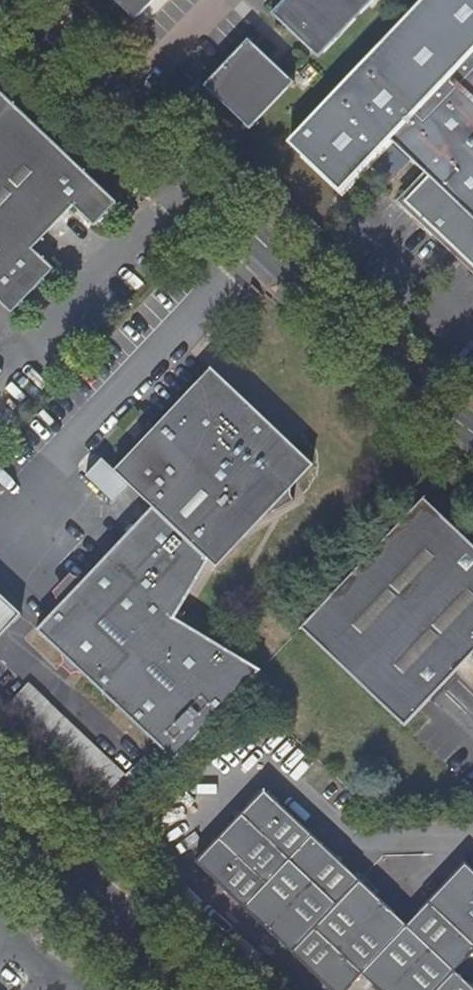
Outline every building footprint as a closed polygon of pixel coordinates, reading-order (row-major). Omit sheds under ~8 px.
[(133,24),(156,0),(108,0),(133,24)] [(270,14),(318,60),(375,0),(284,0),(270,14)] [(293,141),(344,188),(393,136),(432,173),(403,204),(472,271),(472,0),(427,0),(293,141)] [(246,41),(201,88),(249,133),(294,85),(246,41)] [(11,313),(34,289),(56,267),(36,248),(46,238),(76,206),(95,225),(118,202),(73,159),(41,128),(12,100),(0,89),(0,303),(11,313)] [(236,657),(176,622),(208,564),(214,571),(244,543),(262,527),(292,505),(290,497),(292,488),(297,483),(312,466),(288,443),(277,447),(253,409),(210,370),(150,433),(112,473),(151,509),(87,579),(35,633),(99,693),(175,764),(244,692),(263,672),(236,657)] [(425,500),(344,585),(303,630),(407,729),(472,658),(472,659),(472,546),(425,500)] [(20,618),(0,598),(0,639),(20,618)] [(78,673),(67,663),(62,668),(73,679),(78,673)] [(0,714),(0,729),(89,814),(125,777),(50,704),(28,683),(0,714)] [(455,974),(472,956),(472,873),(467,867),(428,908),(409,929),(391,912),(360,884),(337,861),(312,838),(290,817),(266,793),(198,866),(329,989),(352,989),(360,981),(371,989),(472,989),(470,987),(455,974)]
